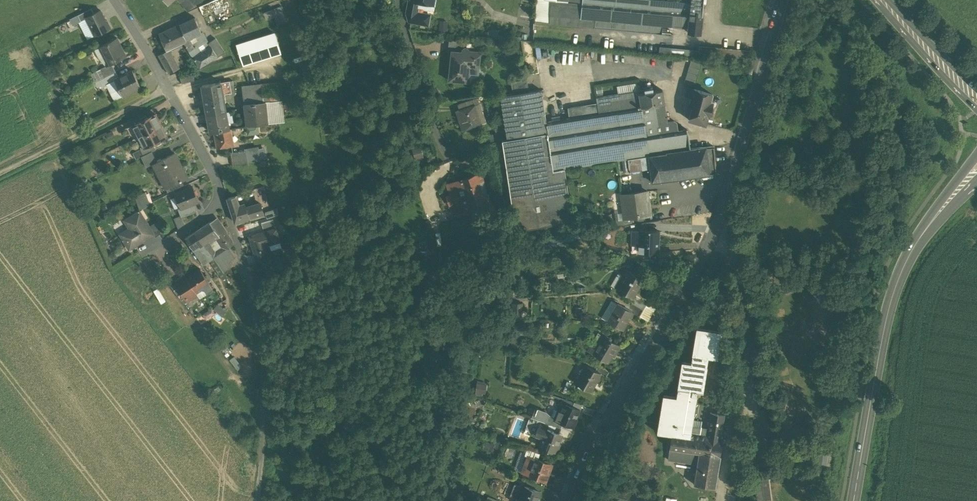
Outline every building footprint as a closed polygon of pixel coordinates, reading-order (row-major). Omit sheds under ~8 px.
[(189,10),(200,0),(181,0),(189,10)] [(199,7),(203,15),(214,10),(222,7),(229,4),(227,0),(215,0),(199,7)] [(412,0),(409,0),(407,12),(411,13),(409,22),(428,25),(429,15),(417,13),(419,1),(412,0)] [(535,21),(549,23),(549,15),(551,0),(567,2),(567,0),(536,0),(535,21)] [(567,2),(551,0),(549,15),(565,16),(567,2)] [(582,3),(594,4),(592,19),(595,19),(612,21),(629,23),(639,24),(657,26),(661,26),(663,12),(664,0),(582,0),(582,3)] [(663,12),(672,12),(685,14),(690,14),(692,0),(664,0),(663,12)] [(690,14),(689,29),(688,33),(700,34),(703,0),(692,0),(690,14)] [(582,3),(567,2),(565,16),(580,18),(582,3)] [(594,4),(582,3),(580,18),(592,19),(594,4)] [(282,7),(276,8),(276,9),(273,10),(276,16),(284,13),(282,7)] [(91,8),(78,15),(81,21),(86,18),(94,14),(91,8)] [(94,14),(86,18),(95,36),(111,27),(107,20),(106,20),(101,10),(94,14)] [(273,10),(264,13),(266,20),(275,17),(276,16),(273,10)] [(672,12),(663,12),(661,26),(671,27),(672,12)] [(685,14),(672,12),(671,27),(683,28),(685,14)] [(276,16),(275,17),(278,26),(288,22),(284,13),(276,16)] [(78,15),(70,19),(73,25),(79,22),(81,21),(78,15)] [(565,16),(549,15),(549,23),(594,27),(595,19),(592,19),(580,18),(565,16)] [(81,21),(79,22),(87,39),(95,36),(86,18),(81,21)] [(201,32),(194,18),(179,25),(186,39),(189,38),(201,32)] [(612,21),(595,19),(594,27),(611,29),(612,21)] [(629,23),(612,21),(611,29),(629,30),(629,23)] [(639,24),(629,23),(629,30),(639,31),(639,24)] [(657,26),(639,24),(639,31),(656,33),(657,26)] [(179,25),(159,34),(166,49),(180,42),(182,41),(186,39),(179,25)] [(498,30),(489,29),(489,36),(498,37),(498,30)] [(201,32),(189,38),(195,48),(198,46),(202,43),(199,39),(204,35),(204,34),(203,35),(201,32)] [(275,34),(236,46),(242,65),(281,52),(275,34)] [(204,35),(199,39),(202,43),(207,40),(204,35)] [(195,48),(189,38),(186,39),(182,41),(189,52),(195,48)] [(225,52),(216,38),(208,43),(211,46),(218,57),(225,52)] [(116,39),(101,46),(110,64),(111,64),(125,57),(121,49),(120,49),(116,39)] [(466,42),(449,40),(448,51),(452,51),(462,52),(462,50),(463,48),(464,48),(465,47),(466,47),(466,42)] [(180,42),(166,49),(167,51),(182,45),(180,42)] [(195,48),(189,52),(192,57),(201,51),(198,46),(195,48)] [(211,46),(193,58),(200,68),(218,57),(211,46)] [(462,50),(462,52),(452,51),(449,79),(462,80),(462,81),(469,82),(470,66),(479,67),(481,51),(469,50),(468,49),(467,48),(466,47),(465,47),(464,48),(463,48),(462,50)] [(745,59),(746,49),(716,47),(715,54),(730,55),(730,58),(745,59)] [(167,51),(159,55),(169,73),(177,68),(167,51)] [(701,63),(690,60),(684,83),(689,85),(695,86),(701,63)] [(110,64),(101,69),(105,77),(115,72),(111,64),(110,64)] [(119,78),(114,80),(114,81),(122,97),(141,88),(132,71),(119,78)] [(105,77),(100,80),(103,87),(106,85),(114,81),(114,80),(119,78),(116,72),(115,72),(105,77)] [(192,74),(180,78),(182,84),(194,80),(192,74)] [(527,78),(511,81),(513,93),(529,91),(527,78)] [(122,97),(114,81),(106,85),(114,101),(122,97)] [(233,81),(221,83),(222,94),(234,92),(233,81)] [(279,82),(262,84),(264,102),(265,102),(281,100),(279,82)] [(221,83),(202,86),(205,106),(224,103),(222,94),(221,83)] [(262,84),(243,86),(245,103),(264,102),(262,84)] [(662,87),(639,90),(641,106),(641,108),(655,106),(658,124),(667,122),(662,87)] [(704,91),(695,88),(695,89),(688,87),(685,96),(690,97),(688,105),(693,106),(689,120),(706,124),(708,116),(709,117),(714,102),(711,101),(713,94),(704,92),(704,91)] [(542,89),(529,91),(532,114),(545,112),(545,111),(542,89)] [(513,93),(501,95),(508,137),(547,132),(548,132),(546,121),(545,112),(532,114),(529,91),(513,93)] [(473,98),(458,103),(460,109),(475,104),(473,98)] [(634,98),(597,103),(598,108),(597,108),(597,109),(598,109),(599,113),(635,107),(634,98)] [(281,100),(265,102),(268,123),(284,122),(281,100)] [(264,102),(245,103),(247,127),(257,125),(268,124),(268,123),(265,102),(264,102)] [(486,121),(480,102),(475,104),(481,123),(486,121)] [(224,103),(205,106),(207,114),(225,112),(224,103)] [(597,103),(581,106),(581,109),(591,107),(592,114),(599,113),(598,109),(597,109),(597,108),(598,108),(597,103)] [(460,109),(456,110),(462,129),(481,123),(475,104),(460,109)] [(655,106),(641,108),(641,106),(640,107),(640,105),(638,105),(638,107),(635,107),(599,113),(592,114),(546,121),(548,132),(553,170),(649,156),(690,150),(687,130),(678,131),(677,123),(674,121),(667,122),(658,124),(655,106)] [(581,106),(545,111),(545,112),(546,121),(592,114),(591,107),(581,109),(581,106)] [(225,112),(207,114),(210,133),(214,132),(229,130),(225,112)] [(155,114),(133,126),(138,137),(161,126),(155,114)] [(258,128),(257,125),(247,127),(247,129),(248,134),(255,133),(255,134),(258,133),(257,128),(258,128)] [(161,126),(138,137),(144,148),(153,144),(167,136),(161,126)] [(229,130),(214,132),(217,148),(232,145),(229,130)] [(508,137),(502,138),(515,229),(572,221),(564,169),(553,171),(547,132),(508,137)] [(153,144),(144,148),(140,150),(143,156),(156,150),(153,144)] [(714,147),(705,148),(709,175),(716,173),(714,147)] [(420,148),(414,150),(416,158),(422,156),(420,148)] [(690,150),(649,156),(653,183),(709,175),(705,148),(690,150)] [(258,149),(245,151),(247,164),(260,161),(258,152),(258,149)] [(258,152),(260,161),(267,160),(266,150),(258,152)] [(245,151),(231,153),(233,166),(247,164),(245,151)] [(175,153),(153,164),(157,173),(162,170),(170,186),(170,187),(182,181),(187,178),(175,153)] [(476,174),(447,184),(450,195),(447,196),(450,204),(453,203),(457,215),(486,205),(476,174)] [(182,181),(170,187),(170,186),(165,188),(168,195),(184,187),(182,181)] [(192,187),(175,193),(180,208),(178,209),(181,218),(196,212),(193,204),(198,202),(192,187)] [(647,191),(621,195),(624,218),(631,218),(643,216),(650,215),(647,191)] [(139,209),(150,204),(144,192),(134,196),(139,209)] [(238,206),(235,197),(227,198),(235,222),(249,217),(246,207),(245,204),(238,206)] [(261,203),(246,207),(249,217),(262,213),(261,203)] [(265,212),(267,218),(278,215),(276,209),(265,212)] [(148,227),(139,212),(125,220),(130,229),(120,235),(129,250),(153,235),(148,227)] [(643,216),(631,218),(632,224),(643,222),(643,216)] [(217,218),(211,222),(218,233),(224,230),(217,218)] [(273,219),(261,223),(264,231),(276,228),(273,219)] [(211,221),(196,231),(204,244),(208,241),(218,233),(211,222),(211,221)] [(157,222),(148,227),(153,235),(154,238),(161,234),(157,222)] [(264,231),(249,236),(257,261),(272,256),(267,241),(279,238),(276,228),(264,231)] [(658,230),(640,230),(639,244),(645,245),(644,252),(657,253),(657,246),(658,230)] [(196,231),(185,238),(194,250),(199,247),(204,244),(196,231)] [(226,233),(222,236),(225,241),(229,247),(233,244),(226,233)] [(222,236),(217,239),(220,244),(225,241),(222,236)] [(214,249),(208,241),(204,244),(206,247),(209,251),(210,252),(214,249)] [(225,241),(220,244),(224,250),(227,248),(229,247),(225,241)] [(199,247),(194,250),(197,256),(202,252),(199,247)] [(236,257),(229,247),(227,248),(230,253),(225,256),(222,251),(220,253),(223,257),(217,262),(221,269),(224,272),(232,267),(229,262),(236,257)] [(218,254),(216,255),(215,254),(212,256),(213,257),(217,262),(223,257),(220,253),(218,254)] [(208,261),(203,254),(198,257),(203,264),(208,261)] [(217,262),(213,257),(211,259),(210,260),(212,263),(217,272),(221,269),(217,262)] [(643,278),(626,268),(615,287),(627,294),(632,297),(643,278)] [(200,270),(187,279),(196,293),(204,288),(207,293),(213,290),(200,270)] [(187,279),(185,276),(176,283),(176,284),(189,300),(197,295),(196,293),(187,279)] [(184,304),(189,300),(176,284),(171,287),(184,304)] [(837,297),(830,285),(825,289),(826,291),(829,292),(831,295),(831,298),(832,300),(837,297)] [(646,305),(635,298),(632,297),(627,294),(625,296),(633,301),(632,303),(643,310),(646,305)] [(522,301),(512,300),(512,316),(522,317),(522,301)] [(618,303),(608,320),(622,329),(633,312),(633,311),(628,309),(618,303)] [(643,310),(632,303),(628,309),(633,311),(633,312),(639,316),(643,310)] [(226,311),(218,305),(214,310),(221,317),(226,311)] [(711,412),(709,428),(701,427),(702,420),(701,420),(692,419),(696,400),(697,391),(702,392),(707,365),(706,365),(707,357),(717,358),(721,331),(697,327),(693,353),(693,354),(692,362),(682,360),(678,387),(679,387),(677,395),(676,395),(676,396),(664,394),(658,431),(668,433),(672,433),(670,447),(701,451),(699,463),(695,484),(716,487),(723,437),(721,437),(725,414),(711,412)] [(620,344),(602,333),(598,341),(600,342),(593,353),(607,361),(614,350),(615,351),(620,344)] [(591,343),(587,350),(593,353),(600,342),(598,341),(595,346),(591,343)] [(595,369),(586,364),(580,373),(576,380),(576,381),(590,390),(596,379),(597,379),(600,373),(601,372),(595,369)] [(608,370),(598,364),(595,369),(601,372),(600,373),(605,376),(608,370)] [(474,391),(485,392),(486,381),(475,380),(474,391)] [(579,408),(564,402),(560,411),(557,409),(554,416),(554,418),(563,421),(573,425),(579,408)] [(535,405),(531,415),(544,420),(548,410),(535,405)] [(594,409),(584,405),(582,411),(592,415),(594,409)] [(563,421),(554,418),(554,416),(548,413),(545,420),(548,422),(552,423),(551,426),(547,425),(546,427),(558,432),(560,426),(561,426),(563,421)] [(545,420),(530,415),(524,430),(535,434),(535,433),(538,425),(545,428),(546,427),(547,425),(548,422),(545,420)] [(573,425),(563,421),(561,426),(572,430),(574,425),(573,425)] [(558,432),(546,427),(545,428),(538,425),(535,433),(542,436),(539,445),(548,448),(557,451),(560,442),(558,442),(561,434),(561,433),(558,432)] [(561,426),(560,426),(558,432),(561,433),(561,434),(569,437),(572,430),(561,426)] [(542,436),(535,433),(535,434),(532,442),(539,445),(542,436)] [(701,451),(670,447),(668,458),(669,458),(699,463),(701,451)] [(828,451),(818,450),(817,464),(827,465),(828,451)] [(550,461),(536,456),(529,473),(545,479),(547,471),(550,461)] [(525,484),(518,500),(535,500),(539,490),(525,484)] [(617,485),(613,484),(609,497),(613,499),(617,485)]
